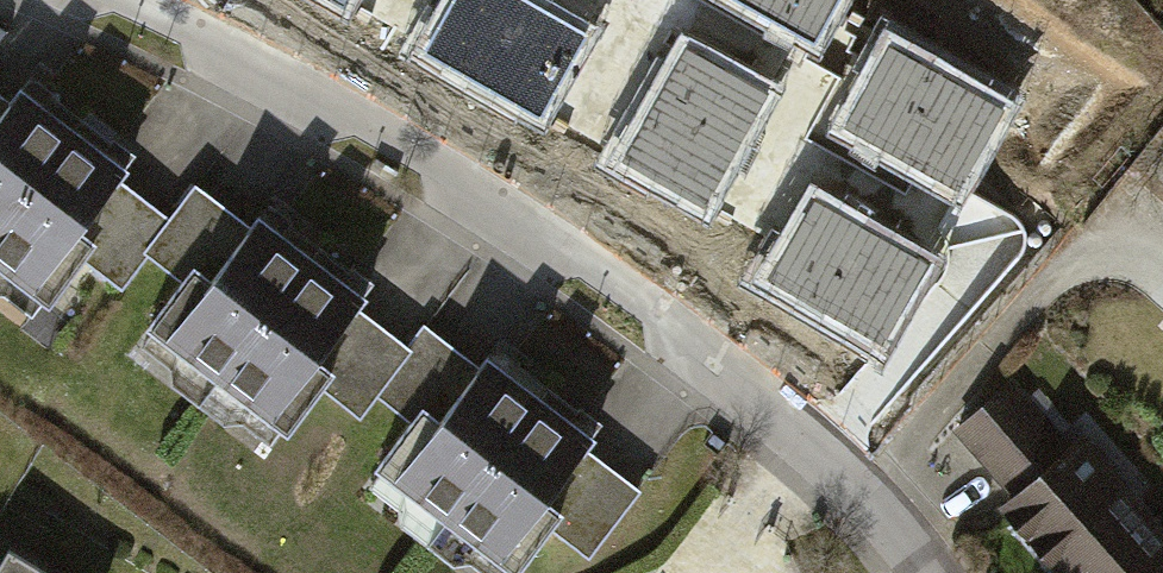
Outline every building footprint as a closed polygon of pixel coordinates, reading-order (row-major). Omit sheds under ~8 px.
[(518,0),(454,0),(425,53),(537,115),(582,35),(518,0)] [(813,40),(835,0),(739,0),(813,40)] [(1001,109),(888,47),(844,127),(957,189),(1001,109)] [(688,52),(624,163),(704,208),(767,97),(688,52)] [(0,95),(0,273),(39,301),(74,251),(116,281),(165,212),(0,95)] [(407,352),(196,187),(143,254),(180,283),(133,344),(265,446),(311,387),(353,420),(407,352)] [(925,264),(813,203),(769,283),(881,344),(925,264)] [(430,333),(377,399),(412,426),(373,476),(498,572),(503,572),(539,528),(580,560),(633,492),(430,333)] [(1033,372),(959,435),(1011,494),(996,508),(1052,572),(1162,572),(1162,521),(1033,372)] [(6,540),(0,550),(0,572),(60,572),(6,540)]
